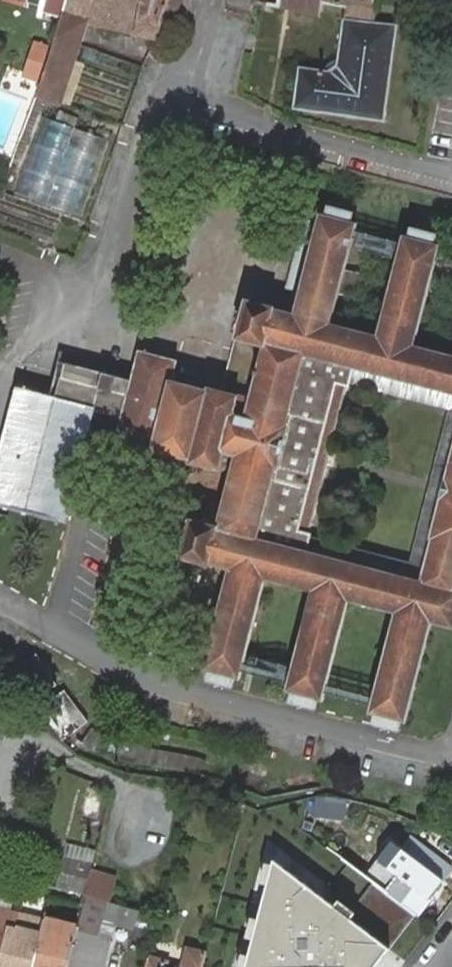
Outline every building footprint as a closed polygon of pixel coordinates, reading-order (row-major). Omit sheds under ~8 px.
[(39,91),(71,103),(99,25),(137,33),(137,35),(158,39),(165,19),(174,22),(181,0),(66,0),(61,17),(52,46),(48,62),(42,81),(39,91)] [(61,17),(66,0),(47,0),(43,12),(61,17)] [(280,7),(318,14),(320,2),(320,0),(281,0),(280,7)] [(320,2),(346,8),(340,66),(330,71),(301,67),(295,108),(384,120),(397,26),(375,20),(379,0),(320,0),(320,2)] [(33,41),(28,54),(48,62),(52,46),(33,41)] [(48,62),(28,54),(22,76),(41,82),(42,81),(48,62)] [(80,217),(106,139),(38,116),(12,195),(80,217)] [(208,390),(173,381),(178,361),(140,351),(132,380),(128,396),(62,379),(57,398),(18,388),(0,459),(0,504),(66,521),(94,410),(122,416),(112,462),(171,476),(175,457),(190,461),(189,464),(232,474),(219,529),(193,523),(184,560),(230,570),(204,670),(209,671),(206,681),(233,687),(235,678),(241,679),(242,671),(249,673),(256,646),(249,644),(266,579),(312,591),(287,691),(293,693),(290,702),(316,709),(318,700),(324,701),(349,601),(396,613),(370,713),(375,715),(373,724),(399,730),(401,721),(407,723),(433,623),(451,628),(451,407),(432,483),(411,561),(314,537),(334,458),(355,381),(451,406),(451,356),(416,346),(441,245),(435,244),(438,234),(412,227),(409,237),(405,236),(378,336),(334,324),(339,295),(356,299),(361,274),(345,272),(351,251),(361,254),(364,242),(354,240),(358,224),(353,222),(355,213),(329,206),(326,215),(323,214),(295,314),(248,302),(239,338),(240,338),(226,392),(209,388),(208,390)] [(66,363),(62,379),(128,396),(132,380),(66,363)] [(255,659),(250,676),(282,684),(286,668),(255,659)] [(39,710),(63,741),(88,721),(65,690),(39,710)] [(112,742),(92,734),(82,743),(91,752),(111,758),(155,765),(204,773),(207,758),(159,750),(112,742)] [(336,818),(341,800),(328,796),(327,796),(317,798),(312,818),(325,821),(336,818)] [(418,916),(446,880),(443,878),(451,867),(423,846),(411,837),(402,849),(413,856),(390,885),(380,878),(374,873),(370,880),(375,884),(388,894),(405,905),(418,916)] [(65,857),(93,864),(95,853),(67,846),(65,857)] [(390,885),(413,856),(402,849),(380,878),(390,885)] [(85,894),(93,864),(65,857),(57,887),(85,894)] [(274,858),(246,966),(378,966),(391,949),(274,858)] [(115,877),(92,871),(87,894),(107,900),(108,901),(115,877)] [(88,897),(82,914),(103,919),(107,902),(88,897)] [(134,926),(137,911),(106,901),(107,902),(103,919),(115,922),(134,926)] [(8,926),(17,928),(20,915),(0,910),(0,961),(8,926)] [(70,966),(105,966),(111,939),(99,936),(103,919),(82,914),(79,927),(77,932),(70,966)] [(45,921),(20,915),(17,928),(8,926),(0,961),(0,966),(34,966),(45,921)] [(77,932),(79,927),(45,918),(45,921),(34,966),(70,966),(77,932)] [(99,936),(111,939),(115,922),(103,919),(99,936)] [(206,954),(188,949),(184,966),(203,966),(206,954)] [(167,962),(149,958),(147,966),(165,966),(167,962)]
